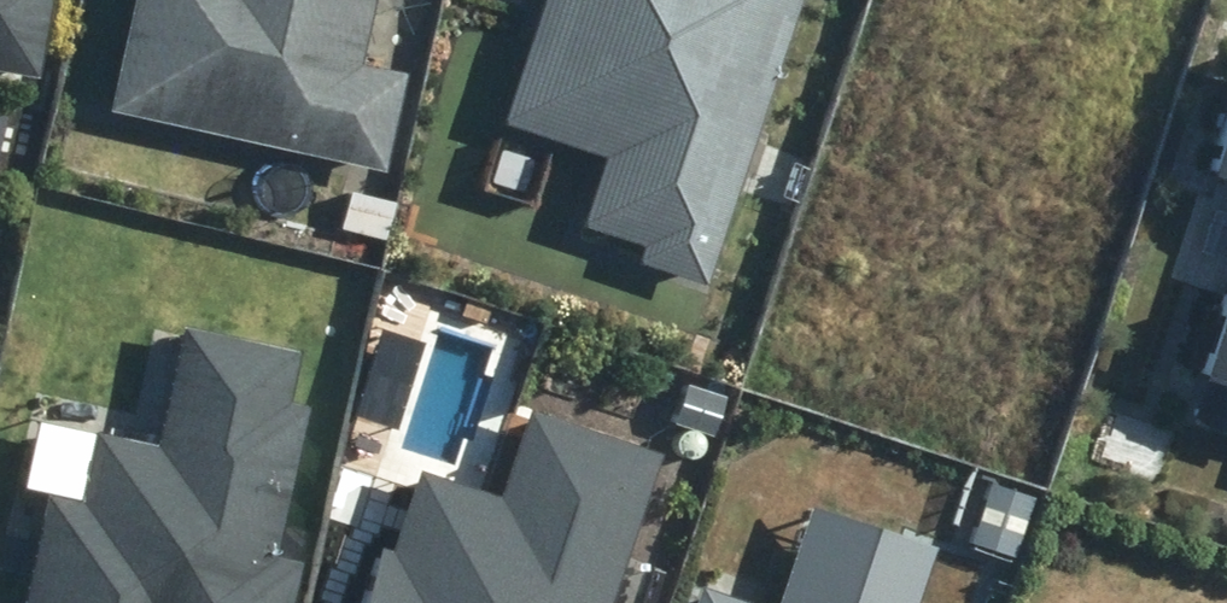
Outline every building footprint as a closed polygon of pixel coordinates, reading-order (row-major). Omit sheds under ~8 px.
[(46,78),(59,0),(0,0),(0,70),(46,78)] [(114,107),(389,171),(412,71),(365,60),(379,0),(139,0),(114,107)] [(485,132),(589,166),(566,235),(625,255),(620,273),(689,295),(786,0),(528,0),(485,132)] [(1224,56),(1180,191),(1226,206),(1226,57),(1224,56)] [(1200,301),(1170,392),(1188,398),(1178,429),(1226,445),(1226,309),(1200,301)] [(5,602),(277,602),(284,573),(257,567),(292,418),(268,413),(280,363),(163,336),(136,455),(76,441),(60,510),(28,503),(5,602)] [(669,392),(655,435),(698,449),(712,406),(669,392)] [(511,420),(482,507),(400,480),(374,560),(359,555),(343,602),(594,602),(640,462),(511,420)] [(978,493),(958,553),(1002,568),(1022,507),(978,493)] [(919,558),(792,516),(763,602),(904,602),(919,558)]
